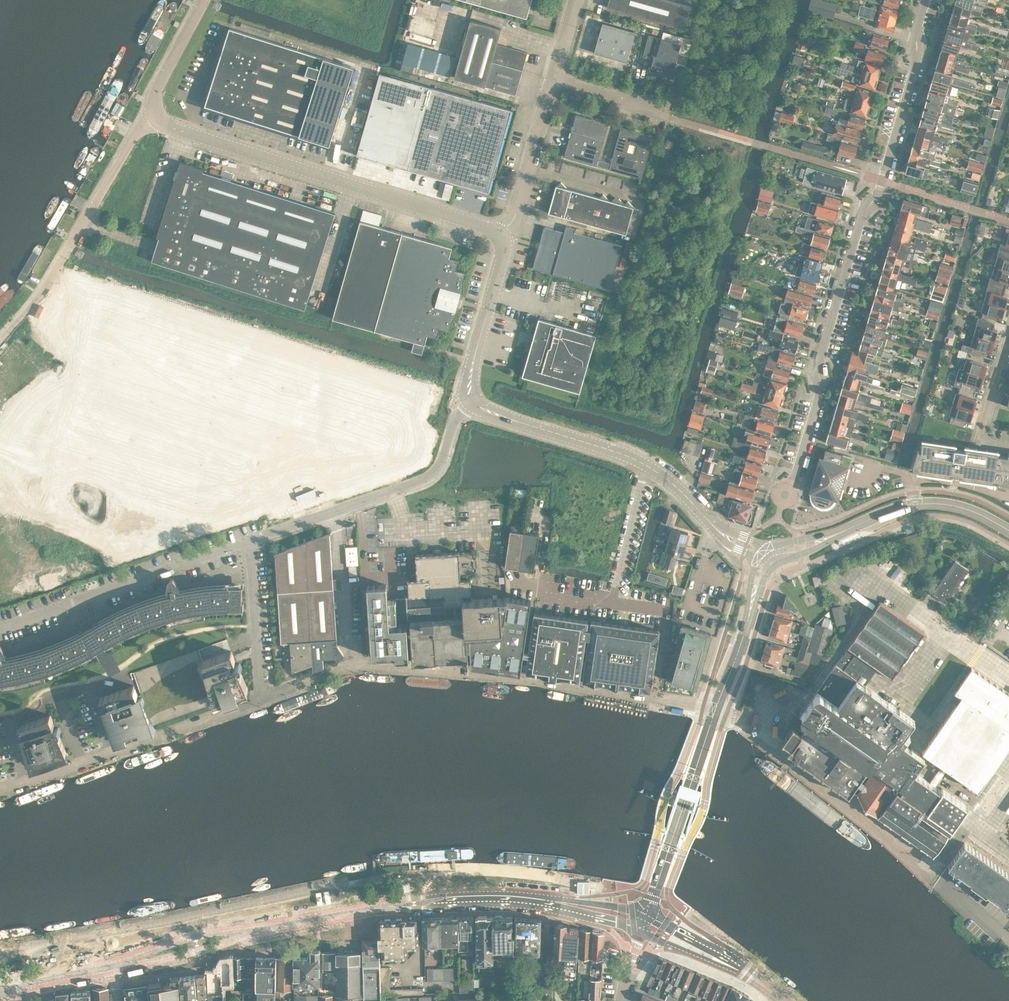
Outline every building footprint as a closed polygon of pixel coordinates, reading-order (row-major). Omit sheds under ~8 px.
[(143,30),(142,34),(145,36),(150,34),(168,0),(158,0),(143,30)] [(147,41),(148,49),(156,46),(178,4),(178,0),(169,0),(147,41)] [(411,13),(434,20),(440,3),(430,0),(414,0),(411,13)] [(523,16),(526,16),(528,15),(532,0),(467,0),(523,16)] [(615,9),(685,28),(692,5),(673,0),(609,0),(607,6),(615,9)] [(818,14),(833,18),(837,4),(822,0),(821,0),(811,0),(808,11),(818,14)] [(973,0),(956,0),(955,3),(981,11),(982,11),(984,7),(972,3),(973,0)] [(968,17),(969,13),(980,16),(981,11),(955,3),(952,13),(968,17)] [(892,31),(894,24),(895,19),(894,18),(895,17),(896,16),(897,12),(896,11),(897,10),(880,5),(879,10),(861,4),(858,14),(876,20),(874,26),(892,31)] [(952,13),(950,22),(976,29),(988,33),(989,29),(967,22),(968,17),(952,13)] [(455,76),(516,94),(528,52),(497,43),(502,28),(471,19),(455,76)] [(968,37),(970,33),(974,34),(976,29),(950,22),(947,31),(968,37)] [(595,52),(615,58),(627,62),(635,34),(603,24),(595,52)] [(576,57),(584,59),(593,28),(585,26),(576,57)] [(329,144),(355,65),(231,27),(206,105),(329,144)] [(872,37),(870,44),(885,49),(886,47),(887,47),(888,44),(887,43),(889,38),(873,33),(874,31),(865,29),(864,34),(872,37)] [(947,31),(944,40),(977,50),(978,46),(967,42),(968,37),(947,31)] [(643,56),(644,56),(654,59),(651,68),(672,74),(676,61),(685,64),(690,46),(650,33),(643,56)] [(958,54),(959,50),(975,55),(977,50),(944,40),(942,50),(958,54)] [(854,46),(863,49),(864,43),(856,41),(854,46)] [(457,56),(409,42),(401,69),(412,72),(415,65),(451,75),(457,56)] [(867,51),(865,58),(881,63),(882,62),(883,61),(884,59),(883,58),(885,51),(866,46),(865,50),(867,51)] [(942,50),(939,59),(965,66),(966,62),(956,59),(958,54),(942,50)] [(794,53),(791,64),(801,67),(805,57),(802,56),(794,53)] [(843,63),(842,66),(842,67),(877,77),(879,72),(880,71),(881,68),(880,67),(881,66),(859,59),(857,66),(849,64),(843,63)] [(968,73),(970,68),(965,66),(939,59),(936,68),(952,73),(954,68),(968,73)] [(999,65),(997,71),(1008,75),(1008,69),(999,65)] [(847,73),(853,75),(851,81),(859,83),(874,88),(874,86),(876,86),(877,83),(876,82),(877,77),(842,67),(838,66),(836,73),(846,76),(847,73)] [(936,68),(934,77),(933,78),(949,83),(950,82),(964,86),(965,81),(951,77),(952,73),(936,68)] [(380,73),(365,126),(357,153),(488,191),(512,111),(380,73)] [(933,79),(930,89),(950,94),(952,85),(933,79)] [(1007,82),(998,80),(997,86),(1005,88),(1007,82)] [(856,93),(854,99),(870,104),(870,102),(871,102),(872,98),(871,98),(873,92),(855,86),(856,85),(842,81),(841,87),(854,91),(854,92),(856,93)] [(676,96),(678,87),(669,84),(665,97),(675,99),(676,96)] [(100,128),(121,91),(114,87),(92,124),(100,128)] [(957,102),(952,101),(950,96),(950,95),(950,94),(930,89),(927,98),(954,106),(956,107),(957,102)] [(130,95),(122,91),(98,132),(107,137),(130,95)] [(870,104),(854,99),(847,97),(843,108),(866,115),(868,109),(869,109),(870,106),(869,105),(870,104)] [(942,107),(944,107),(953,110),(954,106),(927,98),(925,107),(941,112),(942,107)] [(991,104),(1000,107),(1002,100),(993,98),(991,104)] [(865,118),(848,112),(842,111),(832,108),(826,106),(824,112),(840,117),(847,119),(846,123),(862,128),(862,127),(863,127),(864,124),(864,122),(865,118)] [(997,118),(1000,110),(988,106),(986,115),(997,118)] [(925,107),(922,117),(951,125),(952,120),(942,117),(944,113),(941,112),(925,107)] [(779,120),(792,124),(794,115),(781,111),(779,120)] [(654,136),(621,126),(611,163),(598,159),(609,123),(576,114),(564,156),(597,166),(597,165),(609,168),(609,169),(642,178),(654,136)] [(935,130),(937,126),(954,131),(955,126),(951,125),(922,117),(919,126),(935,130)] [(833,133),(843,136),(858,141),(859,139),(860,139),(861,136),(860,135),(861,130),(846,126),(832,122),(831,126),(834,127),(833,133)] [(986,125),(984,134),(992,137),(994,127),(986,125)] [(917,135),(942,142),(946,143),(948,138),(934,135),(935,130),(919,126),(917,135)] [(848,140),(828,134),(826,140),(840,144),(838,152),(854,157),(857,145),(848,142),(848,140)] [(941,147),(942,142),(917,135),(914,144),(930,149),(931,145),(941,147)] [(668,139),(666,147),(672,149),(674,141),(668,139)] [(802,140),(801,146),(800,148),(823,154),(825,147),(802,140)] [(914,144),(911,154),(937,161),(937,159),(934,158),(936,150),(930,149),(914,144)] [(986,153),(988,146),(983,144),(981,144),(979,150),(986,153)] [(99,151),(91,147),(83,163),(77,173),(73,180),(81,184),(99,151)] [(975,159),(984,162),(986,155),(977,152),(975,159)] [(911,154),(909,163),(924,167),(925,163),(939,167),(940,162),(937,161),(911,154)] [(984,164),(969,160),(966,168),(981,173),(984,164)] [(927,179),(927,178),(930,169),(924,167),(909,163),(906,173),(927,179)] [(183,164),(158,241),(151,260),(305,310),(336,213),(183,164)] [(807,166),(806,169),(801,168),(799,176),(806,178),(805,182),(842,194),(844,188),(846,189),(847,184),(845,183),(847,178),(807,166)] [(407,186),(412,171),(404,169),(399,184),(407,186)] [(978,181),(980,175),(972,172),(970,179),(978,181)] [(962,189),(977,193),(979,183),(965,179),(962,189)] [(787,184),(776,181),(774,188),(785,191),(787,184)] [(556,185),(556,186),(549,212),(564,216),(626,234),(633,206),(628,201),(624,204),(616,196),(610,202),(603,194),(599,197),(556,185)] [(758,199),(771,202),(774,191),(761,187),(758,199)] [(841,197),(826,193),(821,191),(818,203),(838,209),(839,204),(841,203),(841,200),(840,199),(841,197)] [(51,234),(72,200),(65,196),(44,230),(51,234)] [(758,200),(756,210),(768,214),(771,203),(758,200)] [(930,208),(922,205),(904,200),(901,209),(917,214),(928,217),(930,208)] [(809,206),(821,210),(820,216),(835,220),(835,218),(836,218),(837,215),(836,214),(838,209),(818,203),(811,201),(809,206)] [(916,218),(917,214),(901,209),(898,218),(931,228),(932,223),(916,218)] [(805,227),(815,230),(830,234),(831,233),(832,233),(833,230),(832,229),(833,224),(807,217),(805,227)] [(961,217),(960,221),(951,219),(950,222),(965,227),(967,219),(961,217)] [(912,232),(913,227),(930,232),(931,228),(898,218),(896,227),(912,232)] [(414,233),(414,236),(360,220),(332,317),(414,341),(411,350),(421,353),(428,334),(437,337),(440,327),(449,330),(451,321),(459,307),(455,304),(457,296),(461,296),(463,281),(466,271),(456,268),(459,259),(449,256),(452,247),(422,238),(423,235),(414,233)] [(813,236),(810,244),(812,244),(826,248),(826,247),(828,246),(828,243),(827,242),(829,236),(814,232),(814,230),(797,225),(795,231),(799,232),(813,236)] [(564,232),(544,226),(532,268),(570,278),(609,289),(622,245),(583,234),(584,230),(576,228),(576,229),(566,226),(564,232)] [(896,227),(893,237),(911,242),(912,238),(910,238),(912,232),(896,227)] [(998,248),(1008,252),(1008,228),(1006,227),(1001,242),(1000,242),(998,248)] [(911,242),(893,237),(890,246),(906,251),(906,250),(908,251),(915,253),(921,255),(922,250),(924,251),(926,247),(914,243),(911,242)] [(915,238),(914,243),(926,247),(927,242),(915,238)] [(760,243),(757,242),(746,239),(743,247),(757,252),(760,243)] [(807,249),(810,250),(808,256),(822,260),(823,259),(824,258),(825,256),(824,255),(825,250),(811,246),(812,244),(810,244),(809,243),(808,243),(802,241),(801,246),(800,246),(807,248),(807,249)] [(45,248),(37,243),(15,280),(24,286),(45,248)] [(906,251),(890,246),(887,255),(905,260),(906,260),(912,262),(917,263),(918,260),(913,259),(915,253),(908,251),(906,250),(906,251)] [(998,248),(996,255),(998,255),(994,266),(1008,270),(1008,252),(998,248)] [(905,260),(887,255),(883,269),(899,274),(899,273),(902,265),(910,267),(912,262),(906,260),(905,260)] [(804,263),(803,267),(791,263),(788,272),(816,281),(816,279),(819,277),(818,276),(820,269),(819,268),(821,262),(806,258),(804,263)] [(938,270),(951,274),(953,266),(940,263),(938,270)] [(994,266),(991,277),(990,276),(988,283),(1004,288),(1006,282),(1008,283),(1008,270),(994,266)] [(899,274),(883,269),(879,283),(895,288),(897,279),(915,284),(917,278),(899,273),(899,274)] [(951,274),(938,270),(935,280),(948,284),(951,274)] [(732,278),(740,280),(741,273),(734,272),(732,278)] [(791,280),(799,282),(797,288),(812,293),(813,291),(814,291),(815,288),(814,287),(816,282),(800,278),(801,276),(793,274),(791,280)] [(745,287),(732,283),(729,293),(742,297),(745,287)] [(1004,288),(988,283),(986,289),(987,290),(984,300),(1004,306),(1008,295),(1002,294),(1004,288)] [(788,291),(785,298),(809,305),(809,304),(811,303),(811,301),(811,299),(812,295),(796,290),(797,288),(784,284),(782,289),(788,291)] [(947,287),(934,284),(931,294),(944,298),(947,287)] [(902,292),(894,290),(878,285),(875,294),(903,303),(904,299),(901,298),(902,292)] [(902,307),(903,303),(875,294),(873,303),(891,309),(897,310),(898,306),(902,307)] [(793,301),(785,299),(784,303),(782,302),(781,303),(778,312),(779,313),(780,314),(779,317),(788,320),(788,319),(801,323),(803,318),(805,318),(805,317),(806,317),(807,313),(807,312),(808,307),(793,302),(793,301)] [(1001,318),(1004,306),(984,300),(980,312),(983,312),(981,318),(994,322),(996,316),(1001,318)] [(931,311),(939,314),(942,304),(934,302),(931,311)] [(873,303),(870,312),(888,318),(888,317),(891,309),(873,303)] [(738,312),(721,307),(720,310),(719,314),(720,314),(736,319),(738,312)] [(939,314),(931,311),(929,317),(937,319),(939,314)] [(887,322),(887,321),(891,323),(903,326),(904,322),(898,321),(898,320),(892,318),(888,317),(888,318),(870,312),(867,322),(883,326),(885,321),(887,322)] [(765,313),(763,319),(771,321),(773,315),(765,313)] [(735,325),(736,319),(720,314),(718,320),(735,325)] [(973,335),(994,341),(997,330),(992,328),(994,322),(981,318),(977,317),(975,324),(977,324),(973,335)] [(539,318),(523,375),(580,392),(597,335),(539,318)] [(785,328),(771,324),(770,328),(783,332),(784,333),(784,331),(799,335),(801,330),(803,330),(804,326),(802,325),(803,324),(801,324),(801,323),(788,319),(788,320),(785,328)] [(928,327),(934,329),(936,322),(930,320),(928,327)] [(890,339),(891,337),(892,334),(882,331),(883,326),(867,322),(864,331),(887,337),(887,338),(890,339)] [(770,328),(769,330),(767,337),(780,342),(778,348),(780,348),(795,353),(795,351),(796,350),(797,347),(797,346),(799,340),(783,335),(783,332),(770,328)] [(886,342),(887,338),(887,337),(864,331),(862,340),(883,346),(885,342),(886,342)] [(972,347),(970,352),(970,353),(983,357),(985,351),(990,352),(994,341),(973,335),(970,346),(972,347)] [(862,340),(859,349),(887,357),(888,354),(882,352),(883,346),(862,340)] [(767,361),(781,365),(782,362),(791,365),(791,364),(793,363),(794,360),(793,359),(794,355),(780,350),(780,348),(778,348),(771,345),(759,342),(757,349),(769,352),(768,358),(767,361)] [(886,361),(887,357),(859,349),(858,352),(852,351),(850,356),(870,362),(871,357),(880,360),(886,361)] [(916,356),(926,359),(928,352),(919,349),(916,356)] [(981,362),(983,357),(970,353),(970,352),(967,351),(965,358),(966,359),(963,369),(983,375),(987,364),(981,362)] [(867,366),(877,369),(889,372),(890,368),(879,365),(870,362),(850,356),(848,365),(867,372),(869,367),(867,366)] [(715,360),(710,359),(707,368),(716,371),(718,361),(715,360)] [(767,361),(763,374),(786,381),(787,380),(788,379),(789,375),(788,374),(790,370),(781,367),(781,365),(767,361)] [(848,365),(845,375),(871,383),(873,378),(866,376),(867,372),(848,365)] [(914,373),(921,375),(923,368),(916,366),(914,373)] [(983,375),(963,369),(960,381),(962,381),(960,387),(973,391),(975,385),(980,387),(983,375)] [(883,391),(885,387),(871,383),(845,375),(842,384),(858,389),(860,384),(862,384),(868,386),(867,386),(883,391)] [(770,378),(768,385),(753,380),(752,385),(782,394),(785,383),(770,378)] [(742,382),(740,388),(755,393),(755,392),(765,395),(763,401),(778,406),(782,394),(752,385),(742,382)] [(917,387),(901,382),(899,390),(915,394),(917,387)] [(714,389),(705,386),(698,384),(698,385),(697,390),(700,392),(712,395),(714,389)] [(857,394),(858,389),(842,384),(839,393),(865,401),(866,397),(857,394)] [(973,391),(960,387),(958,393),(956,392),(953,404),(973,410),(976,398),(971,397),(973,391)] [(890,389),(889,393),(898,395),(913,400),(914,396),(899,391),(890,389)] [(839,393),(837,403),(853,407),(854,402),(864,405),(865,401),(839,393)] [(696,400),(693,409),(702,412),(705,402),(696,400)] [(912,405),(902,402),(899,411),(909,414),(912,405)] [(852,411),(853,407),(837,403),(834,412),(856,418),(867,422),(869,416),(852,411)] [(759,404),(755,416),(758,417),(774,421),(778,410),(759,404)] [(949,415),(951,416),(949,422),(962,426),(964,419),(969,421),(973,410),(953,404),(949,415)] [(834,412),(831,421),(853,427),(856,418),(834,412)] [(690,420),(696,421),(702,423),(704,416),(698,415),(692,413),(690,420)] [(744,419),(749,420),(750,421),(748,429),(755,431),(755,430),(770,435),(774,423),(758,419),(758,417),(755,416),(751,415),(750,415),(745,414),(744,419)] [(866,436),(852,432),(853,427),(831,421),(829,430),(849,436),(864,441),(866,436)] [(896,429),(904,431),(906,425),(897,422),(896,429)] [(739,432),(753,436),(751,444),(750,444),(751,444),(766,448),(770,437),(754,433),(755,431),(748,429),(740,426),(739,432)] [(890,437),(901,440),(904,431),(893,428),(890,437)] [(829,430),(826,441),(846,447),(849,436),(829,430)] [(749,450),(747,457),(762,462),(765,450),(750,446),(751,444),(750,444),(751,444),(733,439),(732,445),(737,447),(749,450)] [(681,451),(693,454),(696,443),(689,441),(685,440),(681,451)] [(1007,453),(1007,455),(997,454),(998,452),(964,447),(964,449),(955,448),(955,445),(922,440),(920,450),(918,450),(912,468),(913,468),(918,468),(917,471),(951,476),(951,473),(960,474),(960,477),(993,482),(994,479),(1003,481),(1003,483),(1008,484),(1008,453),(1007,453)] [(892,449),(898,451),(900,444),(894,443),(892,449)] [(709,445),(706,456),(712,459),(716,448),(709,445)] [(852,457),(852,456),(825,448),(822,459),(820,458),(811,491),(813,492),(813,493),(812,494),(812,495),(812,496),(812,497),(812,498),(812,499),(813,500),(813,501),(813,502),(814,502),(815,503),(815,504),(817,505),(818,506),(819,506),(820,507),(821,507),(822,507),(824,507),(826,507),(828,506),(829,506),(831,504),(832,503),(833,502),(834,501),(834,500),(834,499),(834,498),(837,499),(841,484),(843,485),(844,481),(842,481),(846,466),(844,465),(847,456),(852,457)] [(898,452),(891,450),(888,459),(895,461),(898,452)] [(745,463),(743,470),(758,475),(761,464),(744,459),(745,457),(734,454),(732,460),(745,463)] [(701,471),(709,473),(711,466),(715,467),(716,463),(705,460),(701,471)] [(733,474),(735,474),(733,482),(737,483),(754,488),(755,487),(756,486),(757,483),(756,482),(757,477),(742,473),(743,471),(734,468),(733,474)] [(709,483),(711,476),(701,473),(699,480),(709,483)] [(729,487),(727,487),(725,494),(729,495),(735,497),(750,501),(751,500),(752,499),(753,497),(752,495),(753,490),(736,485),(737,483),(733,482),(730,482),(729,487)] [(734,499),(733,500),(730,499),(728,498),(729,495),(725,494),(719,492),(717,502),(732,506),(729,516),(735,518),(736,519),(738,520),(739,521),(741,521),(742,521),(744,521),(745,520),(747,520),(748,518),(749,517),(749,516),(750,515),(750,514),(750,513),(750,512),(749,511),(749,510),(751,504),(734,499)] [(674,510),(667,508),(666,508),(662,521),(670,524),(674,510)] [(664,539),(685,544),(688,533),(671,528),(668,527),(664,539)] [(519,569),(524,532),(510,530),(505,567),(519,569)] [(524,532),(519,569),(534,571),(539,534),(524,532)] [(275,553),(278,592),(281,643),(290,642),(292,670),(294,671),(312,664),(313,671),(324,667),(323,658),(334,657),(335,658),(336,659),(337,659),(338,659),(339,659),(340,659),(341,658),(342,657),(343,656),(343,655),(344,654),(337,644),(333,589),(329,533),(275,553)] [(685,544),(664,539),(661,550),(668,552),(665,566),(672,568),(676,555),(682,556),(685,544)] [(358,565),(356,546),(345,547),(346,565),(358,565)] [(469,636),(469,634),(502,632),(509,597),(472,599),(471,579),(461,580),(459,552),(418,554),(420,581),(410,582),(411,599),(409,599),(409,602),(407,602),(408,621),(410,620),(412,655),(413,661),(436,659),(436,658),(461,657),(462,664),(469,664),(466,636),(469,636)] [(932,593),(937,597),(935,599),(942,603),(943,601),(945,603),(968,570),(955,560),(932,593)] [(665,585),(667,578),(649,572),(647,579),(665,585)] [(812,577),(813,580),(814,583),(815,586),(822,584),(820,575),(812,577)] [(242,609),(242,586),(228,586),(214,587),(200,589),(195,589),(195,587),(185,589),(180,590),(174,579),(173,579),(172,578),(171,578),(170,579),(170,580),(169,580),(167,593),(162,594),(163,596),(158,598),(145,602),(132,607),(119,613),(107,619),(94,626),(84,632),(72,639),(60,644),(48,648),(36,652),(33,653),(32,651),(23,653),(11,656),(7,657),(1,646),(1,645),(0,645),(0,692),(3,692),(17,689),(31,686),(45,682),(43,673),(56,669),(69,664),(82,658),(93,652),(118,638),(129,632),(141,627),(153,623),(164,619),(167,628),(179,624),(192,622),(204,620),(203,611),(216,609),(229,608),(240,608),(240,618),(242,618),(242,609)] [(396,656),(396,659),(409,659),(409,655),(412,655),(410,620),(408,621),(407,602),(407,598),(387,599),(386,584),(367,586),(372,657),(396,656)] [(797,609),(785,596),(782,605),(778,604),(775,613),(787,617),(790,608),(794,612),(797,609)] [(520,672),(531,600),(509,597),(502,632),(469,634),(469,636),(471,666),(520,672)] [(782,740),(791,746),(787,751),(848,794),(850,791),(857,792),(864,805),(933,855),(967,806),(942,788),(940,790),(936,786),(935,786),(947,768),(978,790),(1008,745),(1008,693),(971,667),(954,692),(960,696),(922,751),(942,765),(930,782),(914,772),(924,757),(903,743),(907,738),(910,734),(906,731),(914,720),(857,680),(869,663),(891,679),(924,633),(880,602),(847,647),(782,740)] [(832,607),(836,624),(845,622),(841,605),(832,607)] [(525,673),(578,681),(585,636),(587,636),(588,627),(586,627),(587,620),(534,613),(525,673)] [(774,615),(771,626),(789,631),(793,621),(774,615)] [(806,670),(817,673),(827,657),(825,656),(833,629),(827,627),(830,619),(824,617),(821,625),(815,624),(814,627),(811,637),(804,634),(799,649),(796,661),(792,674),(803,677),(804,674),(805,674),(806,670)] [(659,630),(591,621),(590,628),(588,627),(587,636),(589,636),(582,681),(650,691),(659,630)] [(696,688),(702,664),(711,633),(677,624),(674,635),(672,634),(668,649),(673,651),(665,679),(696,688)] [(807,625),(804,634),(811,637),(814,627),(807,625)] [(786,642),(789,631),(771,626),(768,636),(786,642)] [(766,641),(763,651),(782,657),(785,646),(766,641)] [(796,661),(799,649),(794,648),(792,653),(785,651),(783,657),(796,661)] [(105,696),(117,738),(153,725),(217,703),(248,692),(249,692),(239,669),(241,668),(239,662),(237,663),(231,651),(203,661),(198,649),(133,672),(133,673),(136,672),(143,696),(139,697),(133,686),(134,686),(133,685),(100,697),(105,696)] [(760,662),(779,667),(782,657),(763,651),(760,662)] [(21,725),(33,767),(43,764),(43,762),(49,759),(57,757),(57,759),(67,755),(58,732),(61,731),(58,726),(55,727),(50,714),(21,725)] [(126,769),(174,752),(171,742),(122,760),(126,769)] [(111,764),(69,778),(72,786),(114,772),(111,764)] [(63,779),(12,797),(15,807),(67,788),(63,779)] [(948,866),(949,867),(949,869),(953,871),(955,871),(970,881),(969,882),(985,893),(986,893),(1008,909),(1008,907),(1008,874),(964,842),(948,866)] [(496,844),(481,843),(480,863),(521,866),(568,873),(571,853),(524,846),(517,845),(496,844)] [(472,848),(383,853),(379,854),(378,855),(377,858),(377,860),(378,861),(379,863),(381,864),(384,865),(455,860),(473,859),(475,857),(476,853),(474,850),(472,848)] [(0,920),(0,940),(58,930),(54,911),(0,920)] [(494,917),(492,917),(493,950),(503,950),(503,952),(513,952),(513,954),(514,954),(514,952),(514,934),(511,934),(511,926),(512,926),(512,916),(502,917),(500,915),(495,915),(494,917)] [(442,943),(459,943),(458,916),(441,917),(442,943)] [(473,916),(458,916),(459,943),(459,950),(468,950),(468,938),(473,938),(473,928),(473,916)] [(493,950),(492,917),(492,916),(486,916),(478,916),(478,917),(476,917),(476,940),(477,961),(476,961),(477,961),(477,963),(479,963),(479,961),(493,961),(493,950)] [(424,944),(442,943),(441,917),(423,918),(424,944)] [(515,917),(514,934),(514,952),(540,953),(541,919),(515,917)] [(379,940),(379,946),(382,946),(382,956),(407,955),(407,946),(419,946),(418,929),(416,929),(416,918),(406,919),(406,918),(402,919),(378,920),(379,940)] [(555,925),(553,960),(563,961),(562,974),(575,975),(578,928),(566,927),(566,925),(566,926),(565,926),(564,924),(558,924),(557,925),(556,925),(555,925)] [(592,931),(580,928),(580,929),(578,970),(583,971),(584,963),(582,961),(582,958),(590,958),(592,931)] [(604,934),(592,931),(591,952),(603,953),(604,934)] [(379,940),(371,940),(367,944),(367,945),(363,945),(363,944),(362,944),(364,1000),(381,1000),(379,946),(379,940)] [(294,957),(294,1000),(319,1000),(319,984),(320,984),(320,950),(311,950),(310,950),(309,950),(309,951),(309,952),(309,957),(295,956),(295,957),(294,957)] [(323,952),(323,966),(335,966),(335,951),(323,952)] [(337,951),(338,994),(340,994),(340,1000),(363,1000),(363,999),(358,999),(358,993),(360,993),(359,951),(337,951)] [(651,973),(660,976),(667,959),(659,955),(651,973)] [(231,976),(244,976),(244,956),(231,957),(231,976)] [(244,956),(244,976),(254,976),(253,957),(244,956)] [(276,957),(274,957),(267,957),(256,957),(256,1000),(275,1000),(276,957)] [(291,958),(276,957),(276,999),(280,999),(280,990),(292,989),(291,958)] [(217,967),(217,971),(207,971),(208,1000),(223,1000),(222,983),(231,983),(230,961),(227,958),(222,959),(220,962),(220,963),(219,963),(219,964),(217,966),(217,967)] [(660,976),(669,980),(676,963),(667,959),(660,976)] [(11,965),(11,970),(16,969),(16,968),(25,967),(24,961),(15,962),(15,964),(11,965)] [(669,980),(678,984),(685,967),(676,963),(669,980)] [(389,966),(380,967),(381,995),(423,993),(423,987),(390,989),(389,966)] [(455,980),(455,967),(443,968),(443,980),(455,980)] [(685,967),(678,984),(687,988),(694,970),(685,967)] [(443,980),(443,968),(427,968),(427,981),(443,980)] [(552,982),(553,968),(540,968),(540,984),(539,995),(545,996),(552,996),(552,982)] [(696,996),(698,992),(705,975),(696,971),(687,992),(696,996)] [(205,973),(195,975),(198,1000),(202,1000),(201,997),(201,996),(207,995),(205,973)] [(195,975),(180,977),(182,1000),(198,1000),(195,975)] [(698,992),(707,996),(714,979),(705,975),(698,992)] [(180,977),(170,978),(171,981),(168,981),(166,983),(168,1000),(182,1000),(180,977)] [(459,984),(460,992),(474,991),(474,987),(474,979),(468,979),(469,984),(459,984)] [(589,979),(588,1000),(599,1000),(599,994),(600,980),(589,979)] [(707,996),(716,1000),(723,983),(714,979),(707,996)] [(150,1000),(168,1000),(166,983),(162,984),(162,982),(148,984),(150,1000)] [(719,1000),(726,1000),(732,986),(723,983),(716,1000),(719,1000)] [(148,984),(123,988),(125,1000),(150,1000),(148,984)] [(752,999),(748,996),(748,995),(732,986),(732,987),(726,1000),(750,1000),(752,999)] [(94,1000),(109,1000),(108,988),(95,988),(93,990),(94,1000)] [(71,990),(72,1000),(91,1000),(90,989),(71,990)] [(57,995),(57,1000),(69,1000),(69,992),(58,994),(57,994),(57,995)] [(243,1000),(253,1000),(253,992),(243,992),(243,994),(243,1000)]
